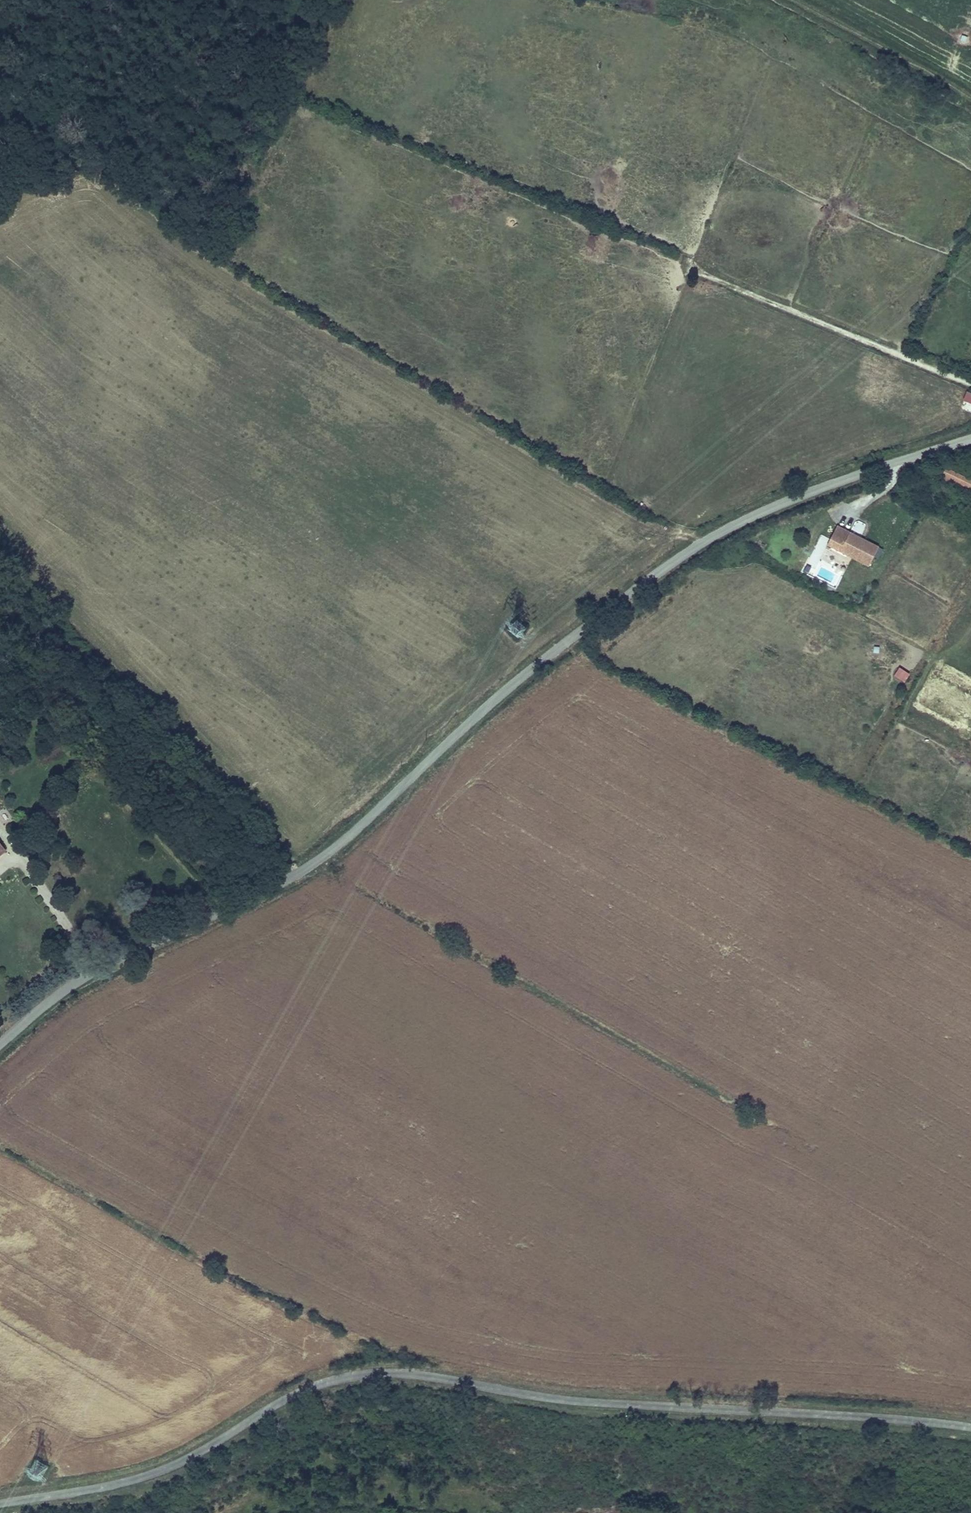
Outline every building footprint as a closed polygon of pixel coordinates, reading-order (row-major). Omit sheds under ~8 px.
[(962,402),(970,406),(970,394),(966,392),(962,402)] [(840,554),(869,569),(878,549),(836,529),(830,543),(842,549),(840,554)] [(840,554),(842,549),(830,543),(827,548),(840,554)] [(905,684),(910,674),(898,669),(893,678),(905,684)]
